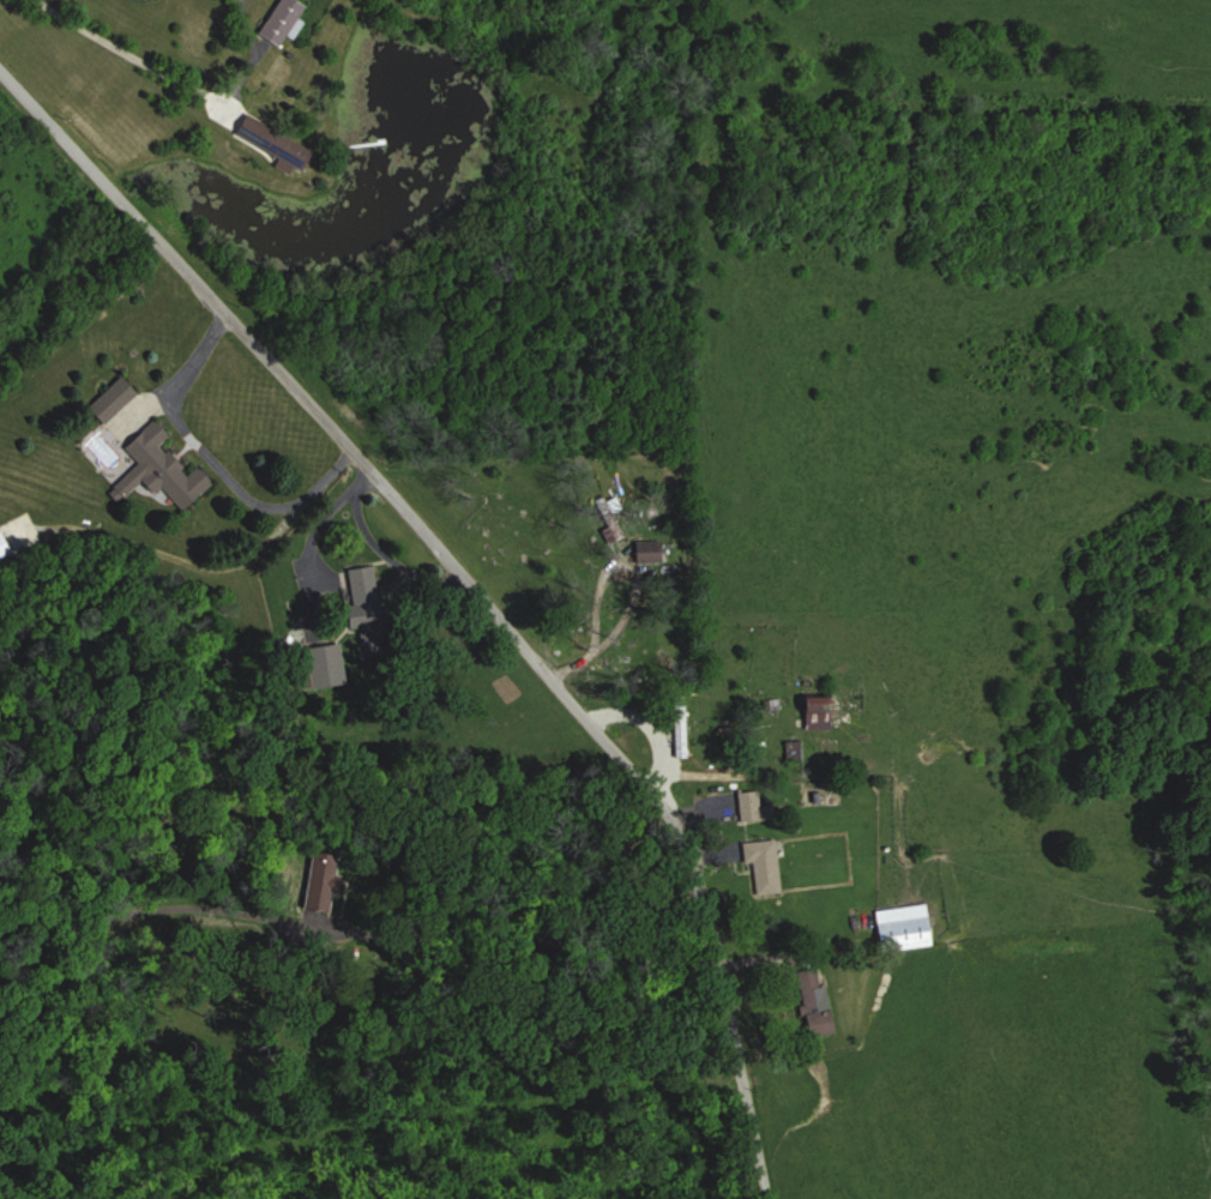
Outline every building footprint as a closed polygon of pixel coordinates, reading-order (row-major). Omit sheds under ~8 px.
[(279,47),(306,8),(295,0),(280,0),(257,32),(279,47)] [(299,172),(311,152),(268,125),(256,145),(299,172)] [(87,409),(104,425),(135,394),(119,377),(87,409)] [(124,448),(138,464),(107,492),(117,503),(140,483),(159,505),(169,496),(181,511),(211,484),(195,467),(187,474),(160,444),(168,437),(153,421),(124,448)] [(0,532),(0,560),(11,555),(0,532)] [(636,542),(636,564),(661,564),(661,542),(636,542)] [(378,607),(373,566),(348,569),(353,616),(347,616),(349,628),(360,627),(363,653),(382,651),(379,624),(389,623),(387,606),(378,607)] [(306,647),(309,687),(343,684),(341,644),(306,647)] [(673,697),(673,758),(685,758),(685,697),(673,697)] [(805,698),(805,730),(832,730),(832,698),(805,698)] [(772,805),(758,806),(758,792),(739,792),(740,820),(772,820),(772,805)] [(780,893),(776,840),(742,842),(744,864),(752,864),(754,895),(780,893)] [(303,909),(332,914),(338,876),(335,876),(338,856),(312,852),(303,909)] [(876,909),(880,951),(931,946),(926,904),(876,909)] [(807,1037),(832,1033),(826,985),(818,986),(816,968),(798,971),(807,1037)]
